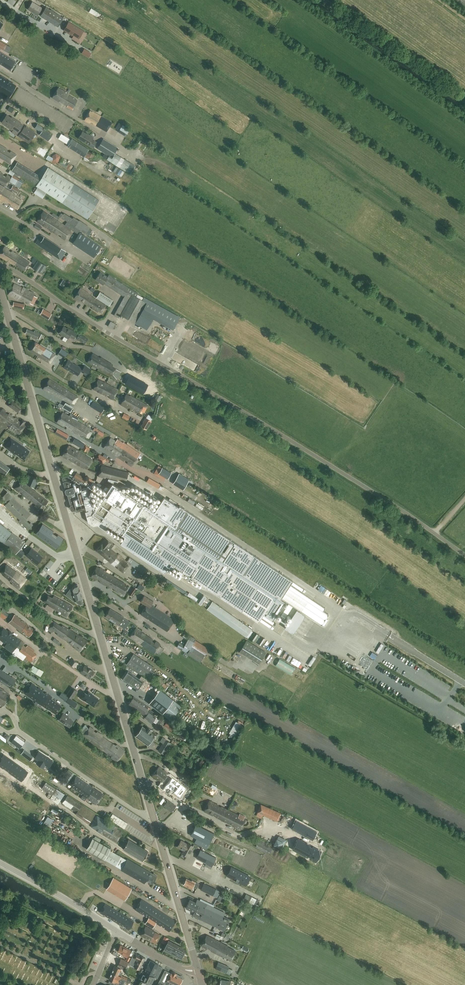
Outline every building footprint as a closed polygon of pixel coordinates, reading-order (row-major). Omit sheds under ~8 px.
[(40,16),(58,27),(63,18),(46,7),(44,10),(42,8),(33,2),(28,9),(33,12),(33,11),(38,14),(39,13),(41,14),(40,16)] [(94,15),(97,17),(99,13),(96,11),(96,10),(91,8),(89,12),(94,15)] [(69,22),(64,30),(73,36),(72,38),(77,41),(80,35),(83,37),(86,33),(69,22)] [(10,70),(10,69),(15,61),(16,61),(0,51),(0,64),(10,70)] [(8,97),(16,85),(11,82),(7,79),(7,80),(0,75),(1,75),(0,75),(0,92),(8,97)] [(72,110),(77,100),(68,95),(69,94),(58,88),(52,98),(59,102),(59,101),(62,103),(67,106),(67,107),(72,110)] [(6,113),(15,116),(17,110),(8,108),(6,113)] [(102,117),(91,110),(85,120),(89,123),(91,121),(93,123),(93,124),(106,132),(112,123),(103,117),(103,116),(102,116),(102,117)] [(18,134),(24,125),(12,117),(11,118),(7,115),(2,122),(5,124),(4,125),(14,132),(14,131),(18,134)] [(35,133),(24,125),(18,134),(22,136),(21,138),(29,143),(35,133)] [(118,127),(114,125),(111,132),(125,138),(129,129),(119,125),(118,127)] [(87,134),(83,131),(78,138),(82,141),(93,148),(96,142),(92,140),(93,139),(94,138),(87,133),(87,134)] [(71,140),(61,134),(58,139),(68,145),(67,146),(84,157),(83,159),(87,162),(88,160),(90,157),(94,159),(96,155),(92,153),(88,150),(89,149),(72,139),(71,140)] [(103,139),(97,149),(112,158),(118,148),(103,139)] [(7,151),(7,149),(0,145),(0,157),(11,164),(16,155),(11,152),(10,153),(7,151)] [(56,153),(52,155),(52,160),(57,163),(60,160),(60,156),(56,153)] [(125,159),(121,157),(116,165),(119,167),(125,159)] [(38,175),(17,161),(12,170),(36,186),(42,177),(38,175)] [(42,177),(36,186),(62,202),(87,219),(99,200),(74,184),(48,167),(44,173),(42,177)] [(7,186),(9,181),(11,177),(7,175),(6,176),(3,175),(3,174),(0,172),(0,182),(7,186)] [(5,202),(11,192),(6,189),(7,188),(0,184),(0,199),(5,202)] [(34,193),(42,198),(46,193),(38,187),(34,193)] [(11,192),(5,202),(8,203),(9,203),(11,204),(11,205),(18,210),(19,208),(23,200),(16,196),(16,195),(11,192)] [(68,239),(72,233),(71,232),(70,229),(43,211),(37,222),(57,235),(58,234),(61,235),(60,237),(65,240),(66,238),(68,239)] [(63,214),(61,213),(59,216),(86,233),(90,227),(79,220),(79,221),(73,217),(73,218),(64,213),(63,214)] [(101,227),(107,230),(112,219),(109,218),(106,224),(103,222),(101,227)] [(80,232),(73,243),(93,257),(101,246),(80,232)] [(60,260),(66,252),(41,234),(35,243),(60,260)] [(9,250),(10,249),(5,246),(0,254),(0,256),(24,271),(30,262),(28,260),(12,251),(11,252),(9,250)] [(37,260),(33,268),(42,274),(47,266),(37,260)] [(120,314),(135,323),(136,323),(147,329),(153,317),(173,328),(179,318),(137,294),(138,293),(129,288),(109,275),(108,277),(100,272),(95,279),(102,283),(101,284),(103,285),(104,283),(124,297),(114,315),(119,318),(120,314)] [(15,297),(19,299),(25,288),(23,287),(22,288),(14,284),(8,294),(15,298),(15,297)] [(35,293),(25,288),(19,299),(24,302),(25,301),(28,302),(28,304),(29,304),(30,302),(33,304),(37,297),(34,295),(35,293)] [(87,305),(92,297),(89,295),(89,294),(81,288),(74,298),(80,302),(80,301),(87,305)] [(113,300),(104,295),(105,295),(100,292),(96,297),(101,300),(109,306),(113,300)] [(92,297),(87,305),(89,306),(90,305),(93,307),(92,308),(98,312),(103,304),(95,299),(92,297)] [(43,309),(40,314),(46,318),(48,319),(51,314),(49,312),(43,309)] [(58,332),(65,336),(64,336),(68,338),(69,336),(73,339),(77,333),(69,328),(68,329),(64,326),(61,330),(60,329),(58,332)] [(34,332),(27,329),(25,333),(31,336),(31,337),(36,339),(37,338),(41,340),(42,338),(43,339),(45,336),(39,332),(35,330),(34,332)] [(85,344),(88,338),(79,333),(76,338),(85,344)] [(50,363),(56,354),(35,342),(30,351),(50,363)] [(159,353),(167,356),(169,350),(161,347),(159,353)] [(100,358),(93,353),(88,362),(117,379),(121,371),(116,369),(112,367),(113,364),(101,357),(100,358)] [(186,355),(180,362),(185,366),(191,359),(186,355)] [(59,359),(56,365),(62,368),(65,361),(59,359)] [(82,368),(68,360),(64,367),(68,370),(68,369),(71,370),(70,371),(74,373),(75,372),(78,373),(78,374),(82,368)] [(85,366),(82,370),(85,372),(84,373),(87,375),(89,371),(90,369),(85,366)] [(148,384),(130,374),(126,383),(143,393),(148,384)] [(78,397),(50,379),(43,389),(48,392),(49,391),(52,392),(52,393),(63,400),(64,398),(74,403),(78,397)] [(113,399),(118,389),(108,384),(109,384),(98,379),(93,389),(106,396),(107,394),(110,396),(109,397),(113,399)] [(130,408),(135,398),(130,395),(130,396),(126,394),(120,404),(128,408),(129,407),(130,408)] [(8,404),(19,413),(22,410),(15,403),(17,401),(14,398),(8,404)] [(135,398),(130,408),(139,412),(140,410),(144,412),(148,405),(144,403),(135,398)] [(0,409),(0,419),(9,427),(19,434),(26,425),(24,423),(25,422),(22,420),(21,422),(17,420),(18,419),(15,417),(14,418),(12,416),(13,416),(9,413),(7,414),(5,413),(6,410),(3,409),(2,410),(0,409)] [(72,418),(63,412),(57,422),(63,425),(64,424),(66,426),(66,427),(78,434),(79,433),(82,435),(82,434),(89,437),(92,432),(89,431),(91,429),(77,421),(78,420),(78,419),(79,418),(74,415),(72,418)] [(147,428),(152,421),(145,417),(143,422),(142,424),(141,424),(140,426),(145,429),(146,427),(147,428)] [(11,438),(6,447),(9,449),(16,454),(17,454),(19,455),(19,456),(24,459),(29,451),(27,449),(11,438)] [(75,438),(72,442),(82,448),(85,444),(75,438)] [(117,456),(126,444),(124,442),(123,443),(117,439),(116,441),(111,438),(103,447),(108,451),(109,450),(112,452),(111,452),(117,456)] [(136,451),(126,444),(117,456),(124,461),(125,459),(128,461),(127,463),(131,466),(138,456),(134,453),(136,451)] [(73,462),(80,451),(72,446),(71,447),(69,445),(62,456),(67,459),(68,458),(71,459),(71,460),(73,462)] [(80,451),(73,462),(84,468),(85,468),(87,469),(93,459),(80,452),(80,451)] [(99,454),(96,459),(103,463),(106,458),(99,454)] [(10,468),(0,461),(0,473),(4,476),(10,468)] [(126,482),(128,472),(102,466),(98,476),(105,478),(105,476),(109,477),(109,478),(117,480),(118,479),(121,479),(121,480),(126,482)] [(171,473),(162,467),(159,473),(156,471),(154,473),(163,479),(164,476),(168,479),(171,473)] [(74,475),(70,473),(70,474),(84,483),(87,479),(79,473),(78,474),(76,473),(74,475)] [(189,479),(179,473),(173,483),(183,489),(189,479)] [(28,474),(27,477),(30,478),(27,484),(27,485),(29,486),(29,485),(33,486),(36,478),(36,477),(31,475),(28,474)] [(124,536),(120,543),(164,572),(170,563),(258,621),(263,614),(272,619),(285,600),(321,624),(328,614),(323,610),(325,607),(290,584),(292,580),(179,505),(179,506),(164,496),(154,511),(112,483),(95,509),(92,507),(87,488),(77,491),(76,487),(77,486),(78,485),(77,484),(79,482),(73,478),(72,479),(68,476),(62,478),(63,482),(64,482),(66,489),(65,489),(66,493),(67,494),(71,505),(70,506),(71,509),(72,510),(74,509),(75,511),(76,510),(76,511),(83,509),(84,512),(85,511),(87,516),(88,521),(94,525),(97,524),(105,529),(107,525),(124,536)] [(20,480),(13,488),(16,490),(19,493),(20,491),(23,493),(22,494),(23,495),(24,496),(36,504),(35,505),(34,507),(41,512),(48,501),(29,486),(27,485),(23,481),(22,482),(20,480)] [(30,514),(12,497),(5,505),(20,519),(19,520),(22,523),(29,529),(33,524),(31,522),(30,523),(25,519),(30,514)] [(12,533),(0,523),(0,541),(3,543),(4,543),(12,533)] [(56,548),(63,538),(58,535),(56,537),(52,534),(54,531),(47,527),(42,524),(36,534),(49,543),(49,542),(52,544),(51,545),(56,548)] [(12,533),(4,543),(3,543),(3,544),(15,554),(16,554),(20,548),(22,546),(25,542),(12,532),(12,533)] [(111,543),(106,539),(103,543),(96,550),(101,554),(101,555),(103,557),(104,557),(111,563),(114,566),(115,565),(118,567),(117,568),(123,572),(128,566),(126,564),(127,563),(122,558),(121,556),(119,554),(118,555),(111,548),(114,545),(111,543)] [(20,548),(16,554),(20,557),(24,552),(20,548)] [(37,564),(42,557),(37,553),(35,552),(35,551),(31,548),(26,555),(37,564)] [(146,569),(130,557),(128,559),(127,561),(131,564),(130,565),(143,573),(146,569)] [(71,563),(61,565),(65,582),(75,580),(71,563)] [(18,589),(26,579),(20,574),(18,574),(6,564),(1,572),(4,574),(4,576),(12,582),(12,583),(18,589)] [(99,568),(97,567),(91,577),(96,580),(97,579),(100,580),(99,582),(105,585),(111,588),(112,587),(115,589),(114,590),(120,593),(120,592),(124,594),(128,586),(125,584),(113,577),(113,576),(105,572),(106,571),(100,567),(99,568)] [(50,575),(46,581),(57,589),(60,585),(65,589),(67,587),(54,578),(50,575)] [(69,589),(65,594),(75,601),(80,604),(83,603),(82,599),(80,589),(79,589),(77,584),(73,586),(70,590),(69,589)] [(52,597),(46,594),(42,600),(46,603),(46,602),(49,603),(48,605),(62,613),(62,614),(66,617),(72,606),(54,596),(52,597)] [(153,601),(144,595),(140,602),(146,606),(149,607),(150,606),(153,601)] [(203,595),(197,603),(200,605),(206,597),(203,595)] [(246,637),(252,629),(232,615),(212,601),(207,609),(227,623),(246,637)] [(0,604),(0,616),(4,619),(8,614),(5,611),(7,609),(0,604)] [(174,621),(150,606),(149,607),(146,606),(141,614),(148,619),(149,617),(150,618),(149,620),(167,631),(174,621)] [(125,629),(130,622),(123,618),(124,617),(110,608),(105,617),(125,629)] [(44,622),(47,618),(39,613),(36,618),(44,622)] [(29,636),(34,629),(26,624),(27,624),(14,614),(8,622),(21,631),(29,636)] [(63,638),(69,630),(62,625),(61,627),(53,621),(51,620),(47,625),(49,627),(48,628),(52,632),(55,630),(58,632),(57,634),(63,638)] [(4,628),(0,633),(0,640),(6,644),(7,644),(9,645),(7,649),(12,652),(21,640),(15,636),(13,637),(11,635),(12,633),(9,630),(8,632),(4,628)] [(149,637),(136,628),(130,637),(152,653),(154,653),(155,652),(159,655),(163,648),(159,646),(160,644),(156,641),(154,643),(152,641),(152,639),(149,637)] [(74,648),(79,651),(86,641),(69,630),(63,638),(67,641),(69,643),(72,646),(73,645),(75,646),(74,648)] [(208,648),(195,640),(195,639),(184,633),(182,637),(187,640),(184,645),(179,642),(177,647),(187,653),(200,661),(208,648)] [(25,643),(21,640),(12,652),(23,660),(25,658),(31,662),(36,654),(34,653),(34,650),(28,645),(26,646),(23,645),(25,643)] [(246,640),(239,652),(259,664),(266,652),(246,640)] [(150,680),(155,673),(152,670),(154,667),(134,654),(127,664),(150,680)] [(74,667),(78,662),(72,658),(69,664),(74,667)] [(295,667),(279,659),(275,666),(291,675),(295,667)] [(8,664),(21,673),(22,671),(9,663),(8,664)] [(29,670),(39,677),(43,672),(33,665),(29,670)] [(90,678),(94,672),(85,665),(80,672),(90,678)] [(6,685),(7,683),(11,686),(15,680),(2,671),(0,669),(0,681),(6,685)] [(139,678),(128,671),(122,679),(137,689),(138,687),(144,691),(151,682),(141,675),(139,678)] [(164,679),(159,675),(153,683),(165,693),(169,687),(162,682),(164,679)] [(25,694),(36,701),(43,691),(39,688),(38,690),(35,688),(36,686),(32,683),(31,685),(28,684),(23,691),(26,693),(25,694)] [(2,706),(10,694),(5,692),(6,690),(0,687),(0,704),(2,706)] [(72,698),(77,691),(72,687),(66,695),(72,698)] [(170,720),(181,706),(160,689),(149,703),(170,720)] [(43,691),(36,701),(48,709),(56,714),(61,706),(51,698),(52,697),(46,693),(45,694),(42,693),(43,691)] [(87,694),(83,691),(79,697),(83,700),(84,700),(94,706),(99,699),(92,695),(93,694),(88,691),(87,694)] [(66,701),(74,707),(77,703),(69,697),(66,701)] [(128,704),(128,705),(144,715),(144,714),(145,715),(144,717),(147,719),(147,720),(151,723),(155,716),(153,715),(155,713),(150,710),(149,711),(149,710),(150,708),(133,697),(132,697),(131,699),(130,702),(129,701),(128,703),(128,704)] [(69,727),(73,721),(70,719),(70,718),(63,713),(59,720),(69,727)] [(174,726),(168,721),(168,720),(161,716),(154,726),(161,731),(163,728),(161,727),(163,724),(164,725),(163,725),(171,731),(174,726)] [(195,722),(190,729),(193,731),(198,724),(195,722)] [(228,734),(236,738),(242,725),(235,722),(228,734)] [(83,734),(88,729),(85,725),(79,730),(83,734)] [(135,736),(147,745),(154,735),(156,733),(148,727),(146,729),(142,726),(135,736)] [(90,727),(83,735),(93,743),(100,748),(107,753),(112,756),(111,757),(116,761),(118,759),(124,751),(116,744),(115,745),(109,740),(101,735),(97,732),(96,732),(94,731),(94,730),(90,727)] [(184,741),(187,738),(181,733),(178,736),(184,741)] [(11,742),(20,748),(25,742),(16,736),(11,742)] [(164,754),(170,744),(165,741),(163,743),(162,743),(158,750),(164,754)] [(27,758),(30,754),(24,750),(23,752),(21,754),(27,758)] [(49,767),(52,761),(49,758),(38,751),(35,758),(38,760),(36,763),(43,767),(45,764),(49,767)] [(3,754),(0,759),(0,765),(9,772),(16,763),(3,754)] [(28,772),(16,763),(9,772),(21,781),(28,772)] [(159,766),(152,776),(157,780),(158,779),(160,781),(160,783),(157,786),(163,790),(173,777),(170,775),(170,774),(159,766)] [(68,772),(65,777),(63,776),(59,782),(64,784),(70,773),(68,772)] [(89,786),(76,776),(71,783),(74,785),(72,787),(82,795),(86,797),(87,797),(89,799),(96,804),(102,794),(89,786)] [(173,777),(163,790),(168,794),(170,791),(172,790),(175,792),(174,793),(180,798),(187,788),(178,780),(177,781),(173,777)] [(52,794),(56,788),(46,782),(42,788),(52,794)] [(56,790),(53,795),(57,797),(55,802),(59,803),(64,794),(56,790)] [(74,799),(76,796),(67,790),(64,793),(74,799)] [(62,803),(76,812),(81,804),(67,795),(62,803)] [(171,811),(176,805),(168,800),(163,806),(171,811)] [(219,805),(209,800),(203,811),(212,815),(213,814),(216,816),(216,817),(222,820),(228,809),(221,806),(218,805),(219,805)] [(261,805),(258,812),(277,820),(280,813),(261,805)] [(228,809),(222,820),(231,825),(232,826),(237,828),(239,826),(241,827),(246,818),(244,817),(245,816),(240,813),(239,815),(228,809)] [(116,842),(122,832),(117,829),(117,827),(97,816),(91,826),(91,827),(116,842)] [(206,849),(208,845),(208,844),(214,834),(196,824),(190,835),(196,838),(194,843),(206,849)] [(105,859),(111,848),(98,842),(94,839),(93,839),(86,849),(105,859)] [(146,857),(142,856),(146,849),(126,839),(121,850),(144,861),(146,857)] [(187,844),(181,840),(177,847),(183,851),(182,853),(187,856),(193,846),(188,843),(187,844)] [(298,840),(293,849),(306,857),(306,856),(310,858),(310,859),(315,861),(318,856),(317,856),(319,852),(316,850),(316,849),(312,847),(311,849),(309,847),(309,846),(298,840)] [(274,847),(259,841),(256,846),(271,853),(274,847)] [(121,869),(126,860),(110,850),(105,859),(121,869)] [(201,850),(192,866),(201,870),(209,854),(201,850)] [(215,857),(209,854),(205,862),(211,865),(215,857)] [(127,859),(126,860),(121,869),(121,870),(144,883),(146,880),(152,884),(157,876),(127,859)] [(232,867),(227,876),(235,880),(235,881),(238,882),(245,885),(249,877),(232,867)] [(114,877),(111,882),(108,888),(119,894),(126,899),(133,889),(114,877)] [(191,881),(186,879),(183,885),(191,889),(193,886),(197,887),(199,883),(192,880),(191,881)] [(205,893),(209,886),(203,884),(200,891),(205,893)] [(229,885),(226,891),(238,898),(241,892),(229,885)] [(92,901),(103,907),(106,902),(95,896),(92,901)] [(160,911),(142,899),(135,909),(154,921),(160,911)] [(224,930),(229,919),(222,916),(224,912),(213,907),(208,905),(197,900),(196,902),(190,899),(186,908),(194,912),(192,915),(195,916),(197,916),(197,918),(224,930)] [(114,910),(107,905),(102,913),(110,917),(114,911),(114,910)] [(116,912),(114,911),(110,917),(116,921),(121,914),(117,911),(116,912)] [(165,928),(170,932),(176,922),(160,911),(154,921),(162,926),(163,925),(166,927),(165,928)] [(121,914),(116,921),(123,925),(127,918),(124,917),(125,916),(121,914)] [(127,918),(123,925),(130,930),(135,922),(127,917),(127,918)] [(155,943),(159,934),(154,932),(154,931),(145,926),(141,935),(147,939),(149,938),(151,939),(150,941),(155,943)] [(215,953),(221,943),(207,935),(201,945),(207,949),(209,948),(211,949),(211,951),(215,953)] [(180,959),(185,949),(168,940),(163,950),(180,959)] [(236,951),(228,947),(228,946),(221,943),(215,953),(224,958),(225,957),(228,958),(227,959),(230,961),(236,951)] [(127,956),(128,956),(130,950),(123,947),(120,946),(117,951),(127,956)] [(128,963),(127,967),(129,968),(131,965),(133,966),(135,963),(136,964),(134,967),(139,969),(145,957),(140,955),(135,953),(134,952),(128,964),(128,963)] [(123,979),(124,976),(121,975),(122,973),(121,972),(121,971),(120,970),(121,968),(124,970),(128,962),(121,958),(117,966),(114,965),(111,972),(121,977),(120,978),(123,979)] [(160,966),(158,966),(158,965),(150,960),(144,972),(143,971),(139,979),(142,981),(140,984),(151,984),(152,981),(160,966)] [(218,962),(215,969),(226,973),(229,966),(218,962)] [(167,984),(169,984),(170,983),(172,984),(173,983),(177,984),(179,984),(182,979),(176,976),(177,974),(172,971),(171,973),(165,970),(159,981),(167,984)] [(120,978),(121,977),(111,972),(108,979),(112,981),(117,983),(120,978)]
